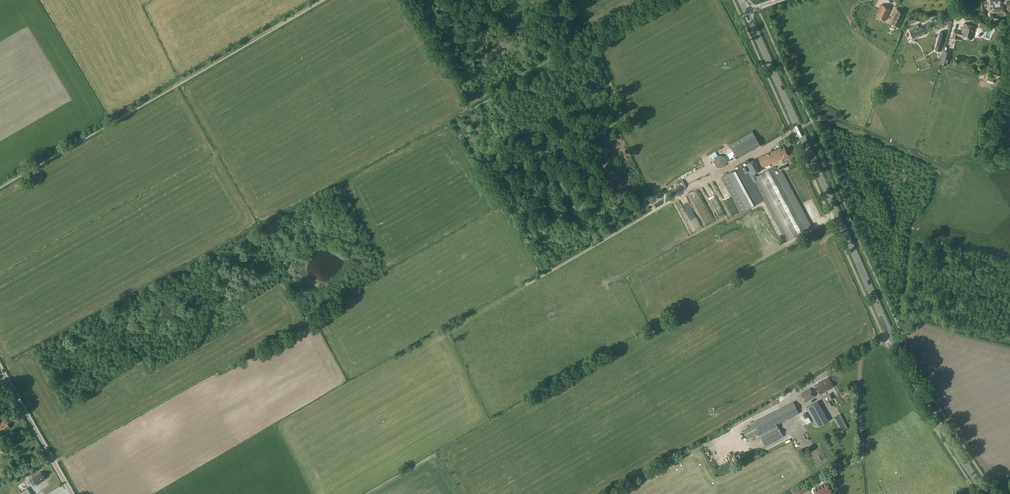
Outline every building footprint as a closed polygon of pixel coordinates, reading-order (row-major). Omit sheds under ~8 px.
[(926,0),(909,0),(906,8),(918,12),(921,4),(924,5),(926,0)] [(1002,4),(1001,0),(990,0),(990,1),(991,2),(991,4),(995,4),(995,7),(993,7),(993,11),(1002,10),(1002,6),(1000,6),(999,4),(1002,4)] [(885,20),(891,8),(882,4),(876,16),(885,20)] [(896,26),(897,26),(897,27),(897,26),(899,27),(906,13),(896,8),(889,22),(891,23),(890,23),(896,26)] [(975,26),(964,23),(961,37),(972,39),(975,26)] [(917,24),(908,28),(909,31),(910,31),(913,38),(927,32),(925,25),(919,27),(917,24)] [(940,32),(936,46),(941,47),(945,33),(940,32)] [(728,143),(736,156),(759,142),(751,130),(728,143)] [(784,146),(759,158),(762,166),(788,155),(784,146)] [(718,153),(713,159),(719,164),(724,159),(718,153)] [(763,200),(754,182),(758,180),(756,176),(755,173),(759,170),(754,160),(744,165),(743,162),(735,167),(736,169),(721,177),(740,212),(763,200)] [(812,226),(782,170),(777,173),(774,167),(756,176),(758,180),(790,239),(807,230),(806,229),(812,226)] [(716,201),(712,189),(705,191),(710,203),(716,201)] [(834,386),(829,377),(815,385),(820,394),(834,386)] [(845,386),(837,390),(839,395),(847,391),(845,386)] [(800,394),(804,400),(805,402),(815,397),(810,388),(800,394)] [(818,401),(806,408),(817,427),(829,420),(818,401)] [(757,423),(743,430),(747,438),(761,431),(763,435),(760,437),(765,446),(783,437),(778,427),(774,430),(772,426),(777,423),(777,424),(799,413),(794,402),(755,421),(757,423)] [(802,415),(804,419),(805,418),(806,421),(810,419),(808,416),(805,412),(802,415)] [(841,431),(848,427),(841,414),(833,418),(841,431)] [(5,420),(0,423),(0,431),(1,433),(10,428),(5,420)] [(32,477),(37,484),(45,479),(41,472),(32,477)] [(811,489),(814,493),(822,493),(829,490),(824,481),(811,489)]
